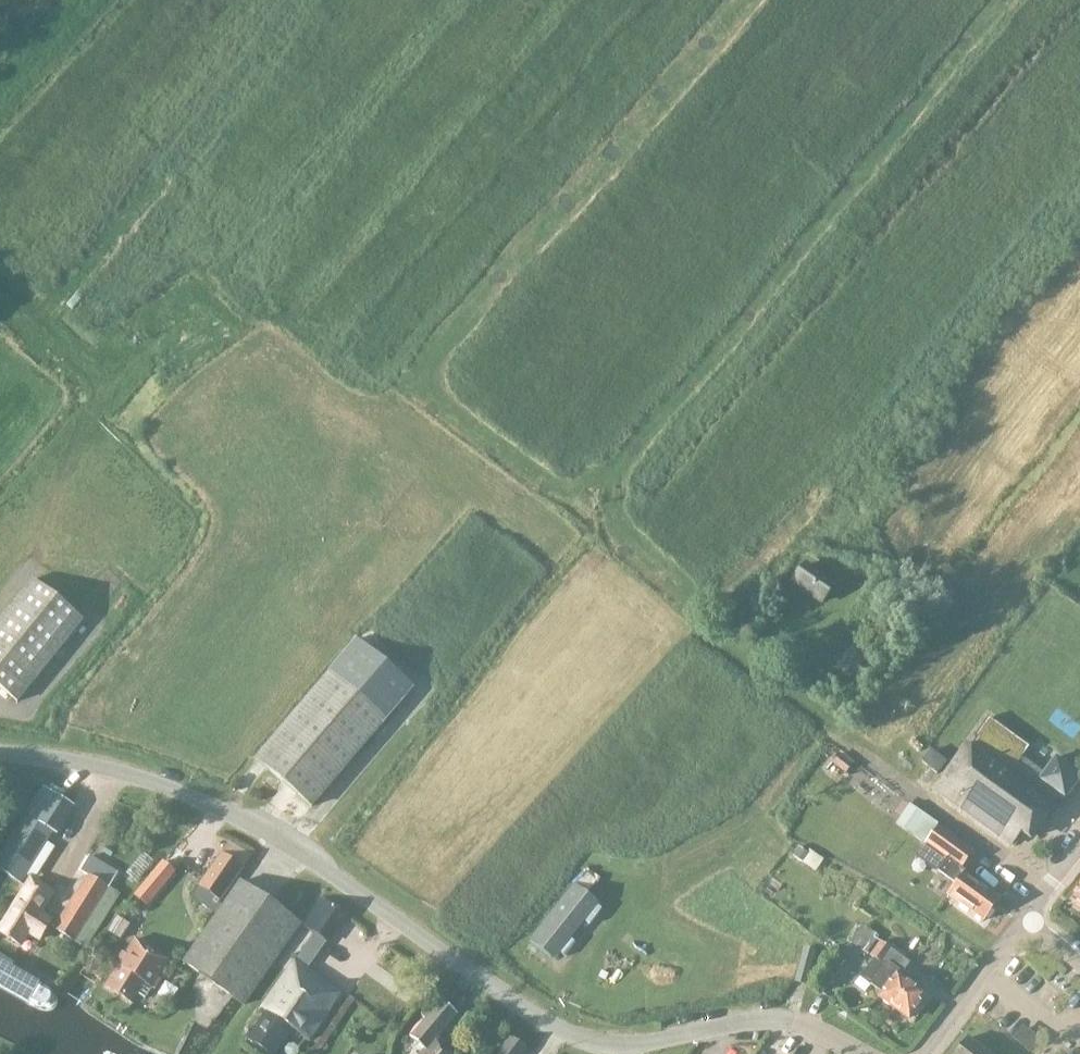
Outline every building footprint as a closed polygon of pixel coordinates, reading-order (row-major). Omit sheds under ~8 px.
[(793,583),(821,604),(833,588),(806,567),(793,583)] [(0,620),(0,690),(17,703),(82,622),(31,581),(0,620)] [(356,641),(255,759),(311,807),(412,689),(356,641)] [(1011,846),(1020,833),(1029,840),(1052,807),(1050,806),(1058,795),(1065,799),(1079,778),(1079,777),(1055,759),(1039,780),(1017,765),(1029,748),(988,718),(974,738),(976,740),(970,749),(966,746),(934,791),(1011,846)] [(932,752),(923,764),(937,775),(946,764),(932,752)] [(839,753),(828,762),(841,778),(852,768),(839,753)] [(54,833),(57,834),(74,807),(42,787),(26,814),(0,854),(0,871),(21,885),(54,833)] [(960,870),(972,853),(937,827),(939,826),(909,805),(908,807),(904,804),(892,821),(924,845),(946,860),(937,872),(954,885),(946,896),(982,923),(997,901),(962,875),(964,873),(960,870)] [(172,869),(188,849),(176,839),(160,860),(172,869)] [(789,858),(812,874),(820,862),(798,846),(789,858)] [(131,896),(155,864),(131,847),(107,878),(131,896)] [(86,952),(121,897),(94,880),(104,864),(87,853),(77,869),(87,876),(53,930),(86,952)] [(212,913),(219,903),(244,869),(222,854),(191,898),(212,913)] [(174,872),(162,863),(134,896),(146,906),(174,872)] [(19,947),(28,933),(40,941),(51,924),(39,916),(53,895),(32,881),(0,930),(0,935),(19,947)] [(184,963),(244,1005),(300,925),(241,883),(184,963)] [(528,942),(554,963),(599,907),(574,886),(528,942)] [(320,900),(302,927),(325,943),(343,916),(320,900)] [(117,917),(108,933),(121,941),(131,925),(117,917)] [(849,944),(866,954),(879,937),(862,925),(849,944)] [(135,941),(107,989),(133,1005),(138,996),(146,1000),(169,961),(135,941)] [(874,959),(860,979),(870,987),(870,986),(882,995),(880,998),(908,1020),(925,997),(900,978),(910,963),(879,943),(870,957),(874,959)] [(803,949),(794,982),(806,985),(815,953),(803,949)] [(248,1042),(266,1053),(275,1053),(292,1030),(308,1041),(339,996),(294,964),(262,1010),(268,1013),(248,1042)] [(435,1042),(457,1016),(441,1002),(411,1038),(426,1050),(422,1053),(449,1053),(435,1042)] [(711,1012),(693,1018),(696,1030),(715,1024),(711,1012)] [(502,1047),(497,1053),(525,1053),(527,1050),(510,1037),(502,1047)] [(969,1040),(958,1053),(987,1053),(969,1040)]
